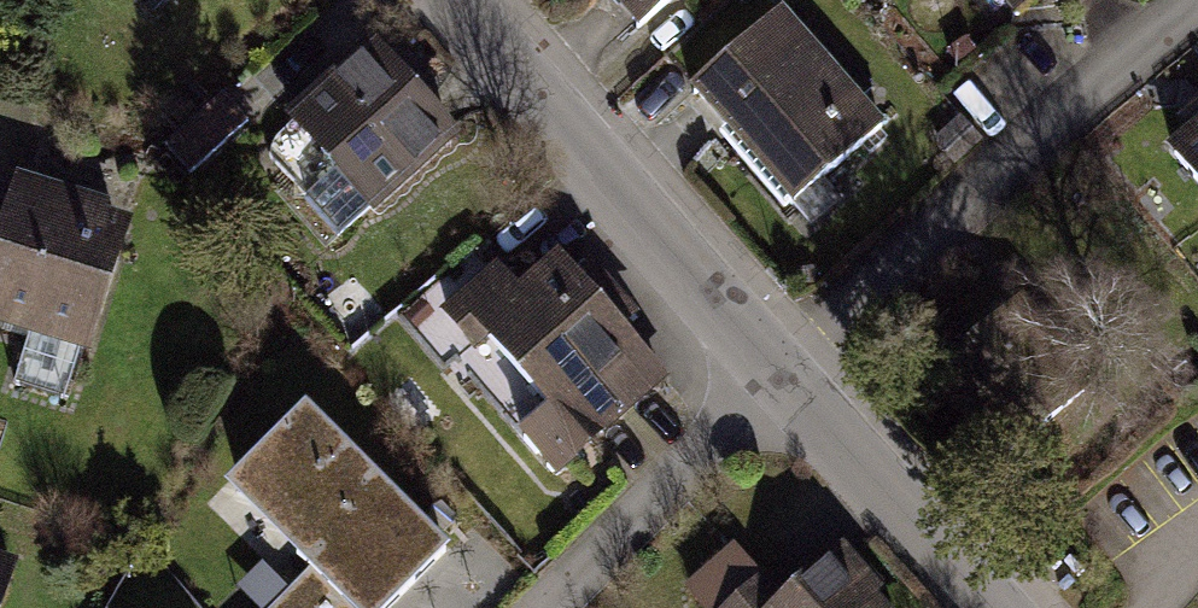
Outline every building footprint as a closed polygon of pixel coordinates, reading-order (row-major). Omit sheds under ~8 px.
[(656,0),(610,0),(629,23),(656,0)] [(789,209),(871,140),(777,29),(695,99),(789,209)] [(377,50),(299,121),(388,218),(466,147),(377,50)] [(195,159),(252,120),(236,96),(178,134),(195,159)] [(1197,200),(1197,132),(1165,160),(1197,200)] [(23,187),(0,264),(0,335),(101,365),(144,223),(23,187)] [(494,259),(435,312),(475,356),(489,343),(546,406),(515,433),(556,478),(670,376),(625,326),(638,314),(585,255),(572,267),(557,250),(517,285),(494,259)] [(246,484),(322,557),(272,607),(388,607),(448,546),(313,416),(246,484)] [(694,599),(702,607),(877,607),(823,549),(770,597),(737,560),(694,599)]
